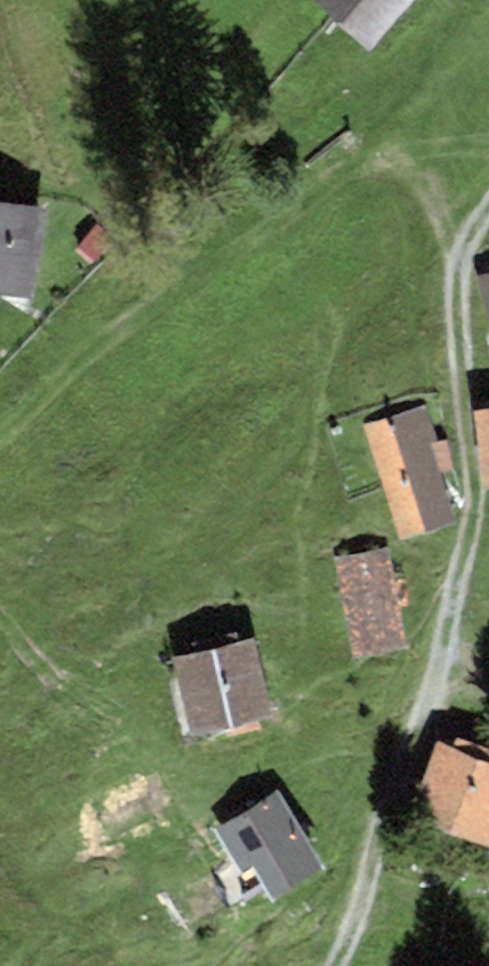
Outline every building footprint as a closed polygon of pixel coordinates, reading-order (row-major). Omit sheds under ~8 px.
[(413,0),(314,0),(310,5),(370,53),(413,0)] [(32,298),(46,209),(0,202),(0,293),(32,298)] [(77,250),(93,260),(108,237),(92,227),(77,250)] [(488,325),(488,273),(476,276),(488,325)] [(427,404),(416,408),(364,425),(401,540),(453,524),(428,444),(439,441),(427,404)] [(488,489),(488,410),(476,412),(486,490),(488,489)] [(387,546),(334,557),(354,659),(408,648),(387,546)] [(193,739),(272,718),(251,638),(172,659),(193,739)] [(457,737),(452,750),(435,744),(409,819),(488,847),(488,748),(457,737)] [(326,869),(278,791),(214,829),(242,874),(254,866),(275,899),(326,869)]
